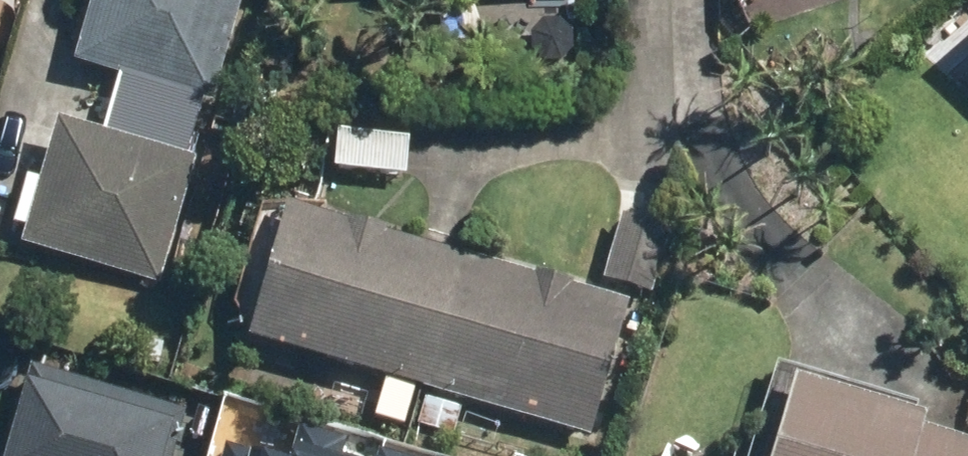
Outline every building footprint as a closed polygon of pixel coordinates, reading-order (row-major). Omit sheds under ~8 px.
[(73,58),(210,99),(240,0),(90,0),(73,58)] [(58,115),(18,247),(154,288),(194,155),(58,115)] [(334,129),(331,170),(406,175),(409,134),(334,129)] [(284,203),(245,339),(590,438),(630,302),(284,203)] [(623,213),(603,279),(648,293),(668,227),(623,213)] [(185,401),(31,361),(6,455),(170,455),(185,401)] [(771,455),(967,455),(967,441),(919,427),(923,413),(794,376),(771,455)] [(302,425),(293,455),(407,455),(302,425)] [(224,455),(267,455),(228,445),(224,455)]
